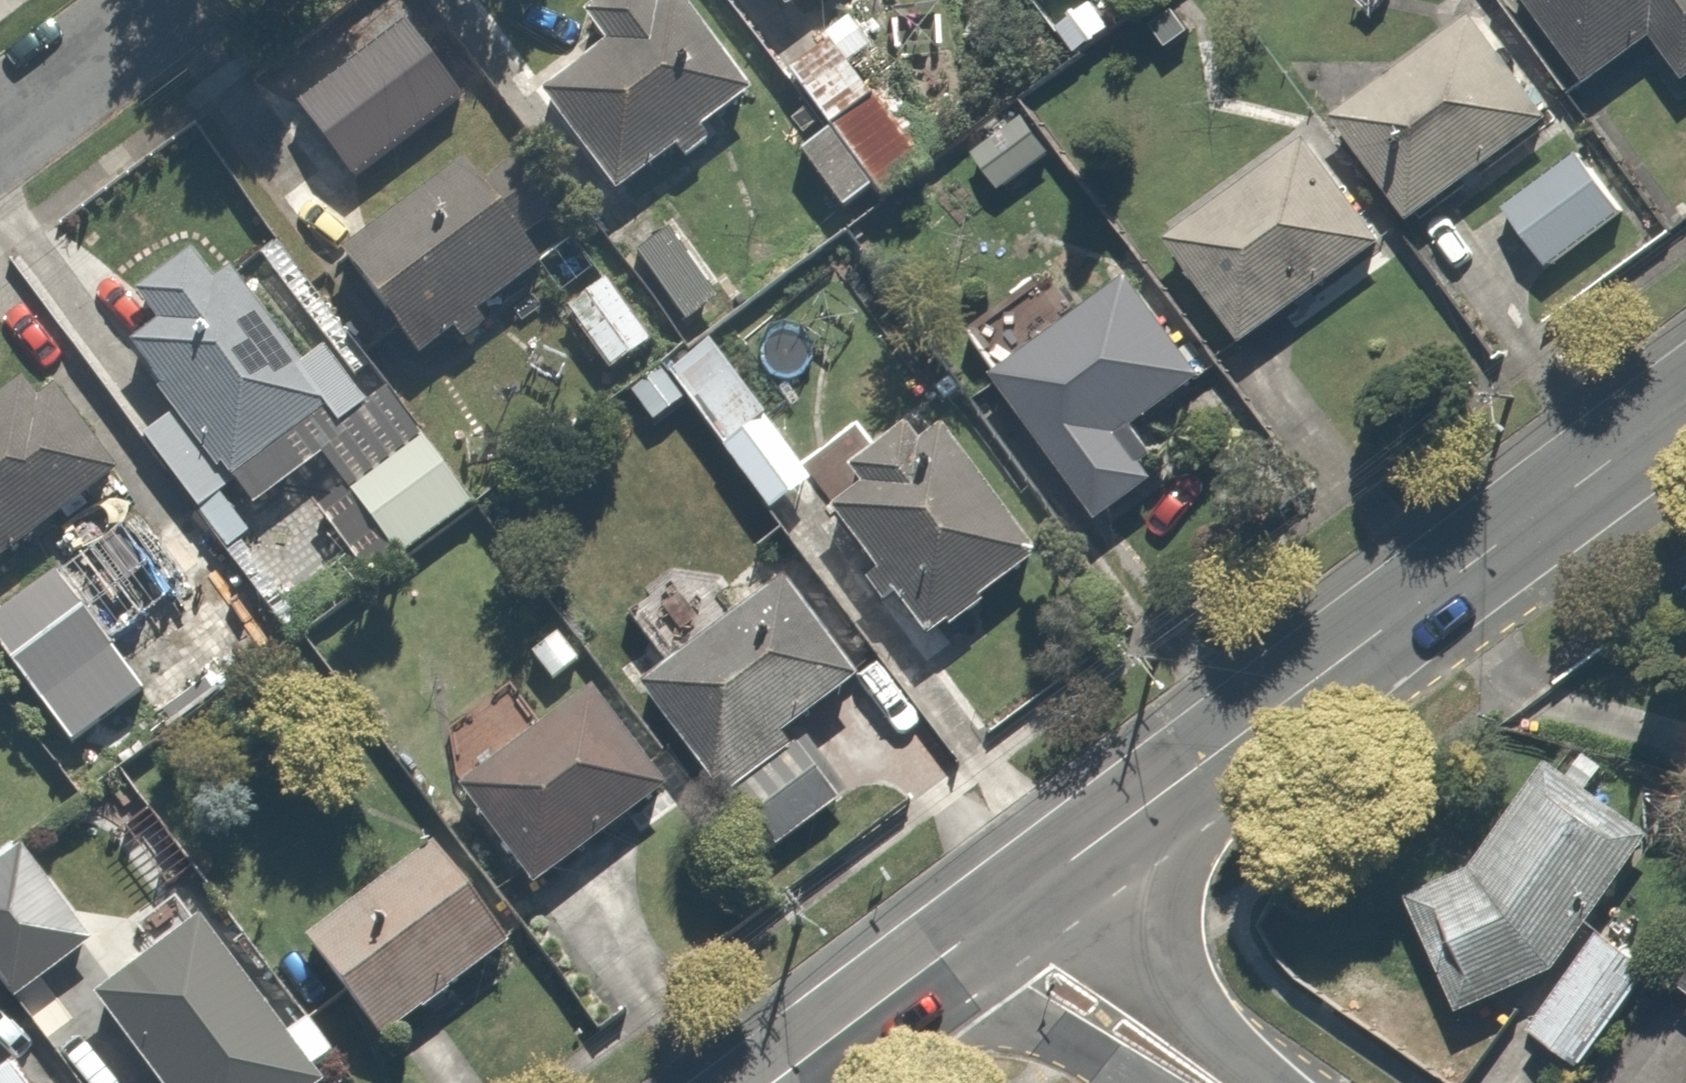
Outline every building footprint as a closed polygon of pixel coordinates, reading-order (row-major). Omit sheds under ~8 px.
[(594,54),(528,101),(599,201),(741,100),(670,0),(654,12),(645,0),(580,0),(564,11),(594,54)] [(817,129),(789,150),(851,236),(932,178),(869,91),(902,67),(853,0),(795,0),(773,16),(748,34),(817,129)] [(773,16),(795,0),(761,0),(773,16)] [(1113,0),(1038,0),(1032,5),(1075,55),(1124,13),(1113,0)] [(1577,90),(1645,41),(1675,81),(1685,73),(1685,0),(1510,0),(1577,90)] [(1529,303),(1437,191),(1525,120),(1451,29),(1328,130),(1399,217),(1382,231),(1476,346),(1529,303)] [(1349,440),(1270,335),(1386,248),(1300,134),(1158,240),(1234,342),(1203,366),(1291,484),(1349,440)] [(1631,203),(1580,144),(1498,216),(1549,275),(1631,203)] [(474,168),(332,260),(402,369),(544,278),(474,168)] [(668,233),(634,256),(679,321),(713,297),(668,233)] [(149,331),(120,351),(163,414),(136,432),(187,506),(316,417),(201,250),(127,300),(149,331)] [(598,267),(552,298),(605,375),(650,344),(598,267)] [(1038,310),(975,359),(1099,517),(1156,473),(1116,423),(1194,363),(1129,279),(1057,335),(1038,310)] [(698,330),(651,366),(714,449),(761,413),(698,330)] [(35,379),(0,403),(0,561),(108,487),(35,379)] [(419,430),(334,490),(386,563),(471,504),(419,430)] [(932,440),(824,516),(916,644),(1023,567),(932,440)] [(153,588),(110,532),(48,579),(70,607),(2,659),(70,747),(143,692),(164,719),(238,662),(170,575),(153,588)] [(781,725),(846,676),(781,589),(639,695),(738,828),(815,770),(781,725)] [(585,690),(445,797),(517,893),(498,908),(577,1011),(683,930),(604,827),(658,786),(585,690)] [(1640,828),(1543,765),(1459,879),(1400,909),(1452,1010),(1542,963),(1640,828)] [(423,836),(288,949),(373,1051),(508,938),(423,836)] [(18,840),(0,854),(0,998),(5,1004),(92,939),(18,840)] [(79,1001),(142,1082),(314,1082),(317,1081),(191,916),(79,1001)] [(1641,966),(1588,931),(1519,1031),(1572,1067),(1641,966)] [(1677,989),(1685,996),(1685,977),(1677,989)] [(0,1058),(0,1082),(17,1082),(0,1058)]
